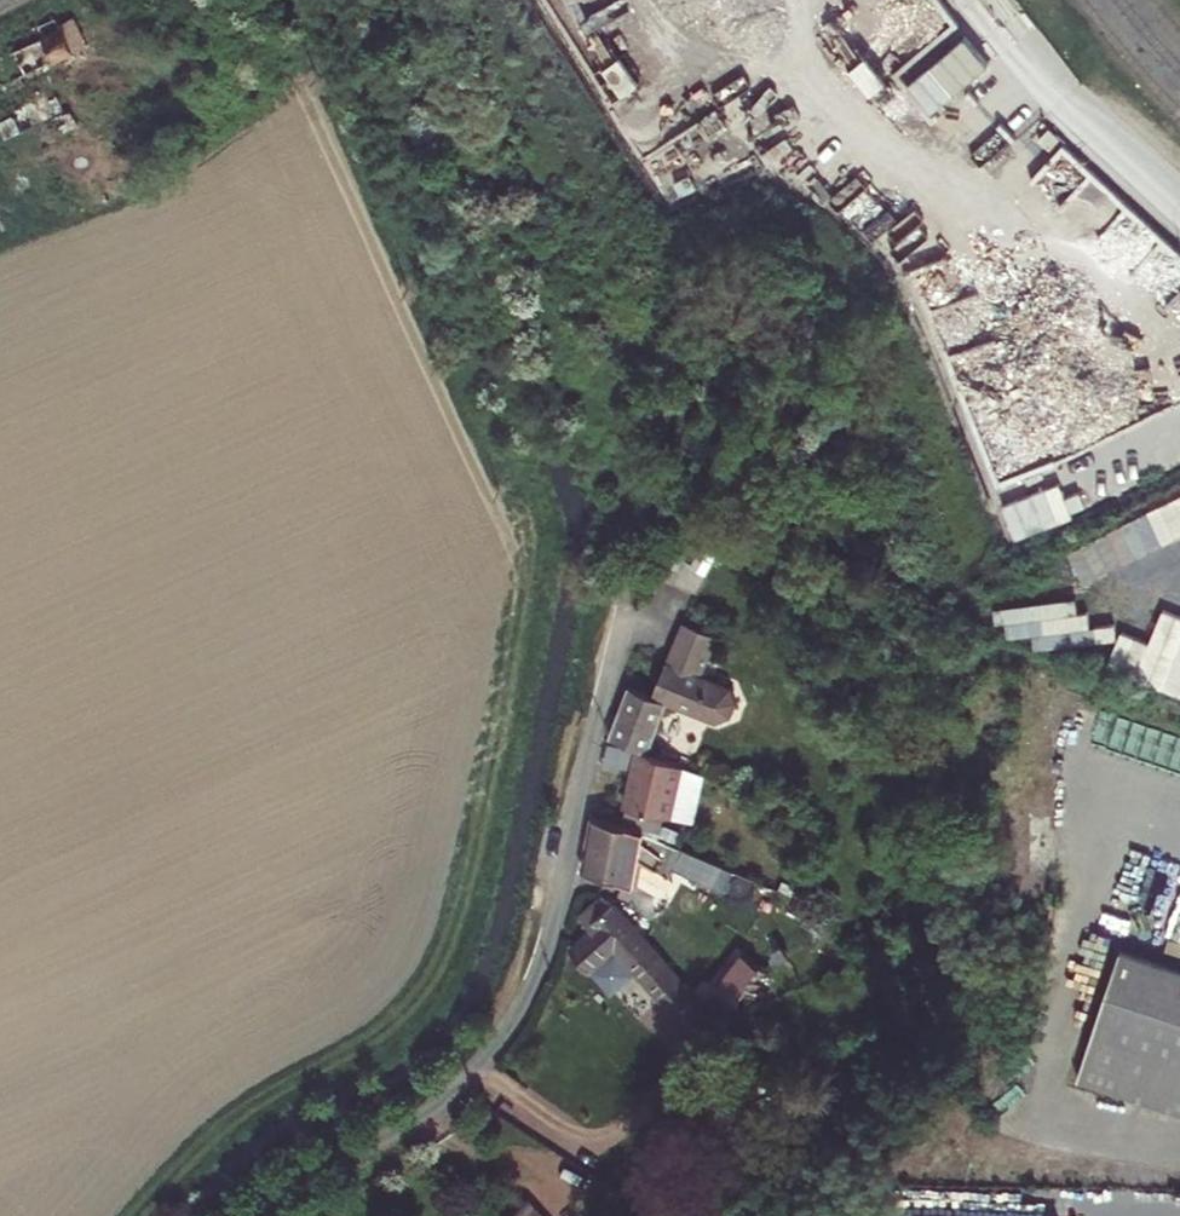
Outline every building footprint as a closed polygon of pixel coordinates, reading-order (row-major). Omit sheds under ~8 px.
[(988,61),(965,35),(910,82),(933,109),(988,61)] [(640,748),(649,751),(668,700),(717,721),(731,714),(737,701),(730,686),(701,674),(717,635),(683,621),(653,694),(629,685),(611,737),(640,748)] [(673,816),(684,764),(649,751),(640,748),(627,807),(673,816)] [(646,831),(596,816),(585,870),(636,884),(644,846),(654,851),(776,906),(783,891),(646,831)] [(654,851),(644,846),(636,884),(647,886),(654,851)] [(628,890),(617,899),(642,927),(652,919),(628,890)] [(582,915),(593,929),(571,948),(590,971),(616,948),(695,1037),(716,1019),(639,930),(614,902),(607,894),(582,915)] [(639,930),(642,927),(617,899),(614,902),(639,930)] [(1179,1112),(1179,970),(1121,951),(1079,1079),(1179,1112)] [(743,952),(716,988),(737,1004),(764,967),(743,952)] [(530,1201),(513,1215),(543,1215),(530,1201)]
